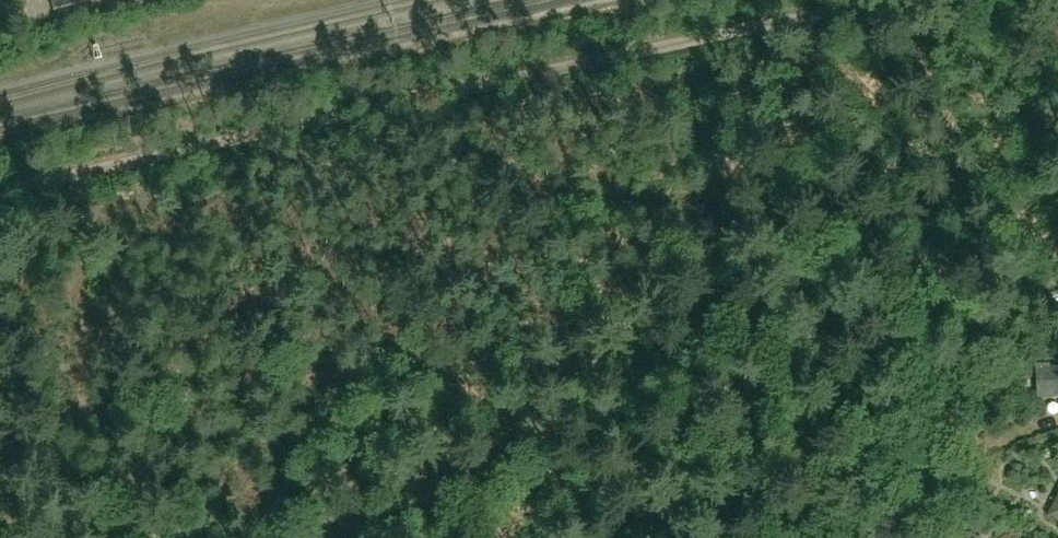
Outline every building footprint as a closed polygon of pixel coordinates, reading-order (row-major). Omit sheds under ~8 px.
[(54,12),(77,6),(75,0),(51,0),(54,12)] [(1047,366),(1036,366),(1038,396),(1057,395),(1057,370),(1048,370),(1047,366)] [(1048,516),(1057,521),(1057,495),(1048,516)] [(953,537),(978,537),(960,527),(953,537)]
